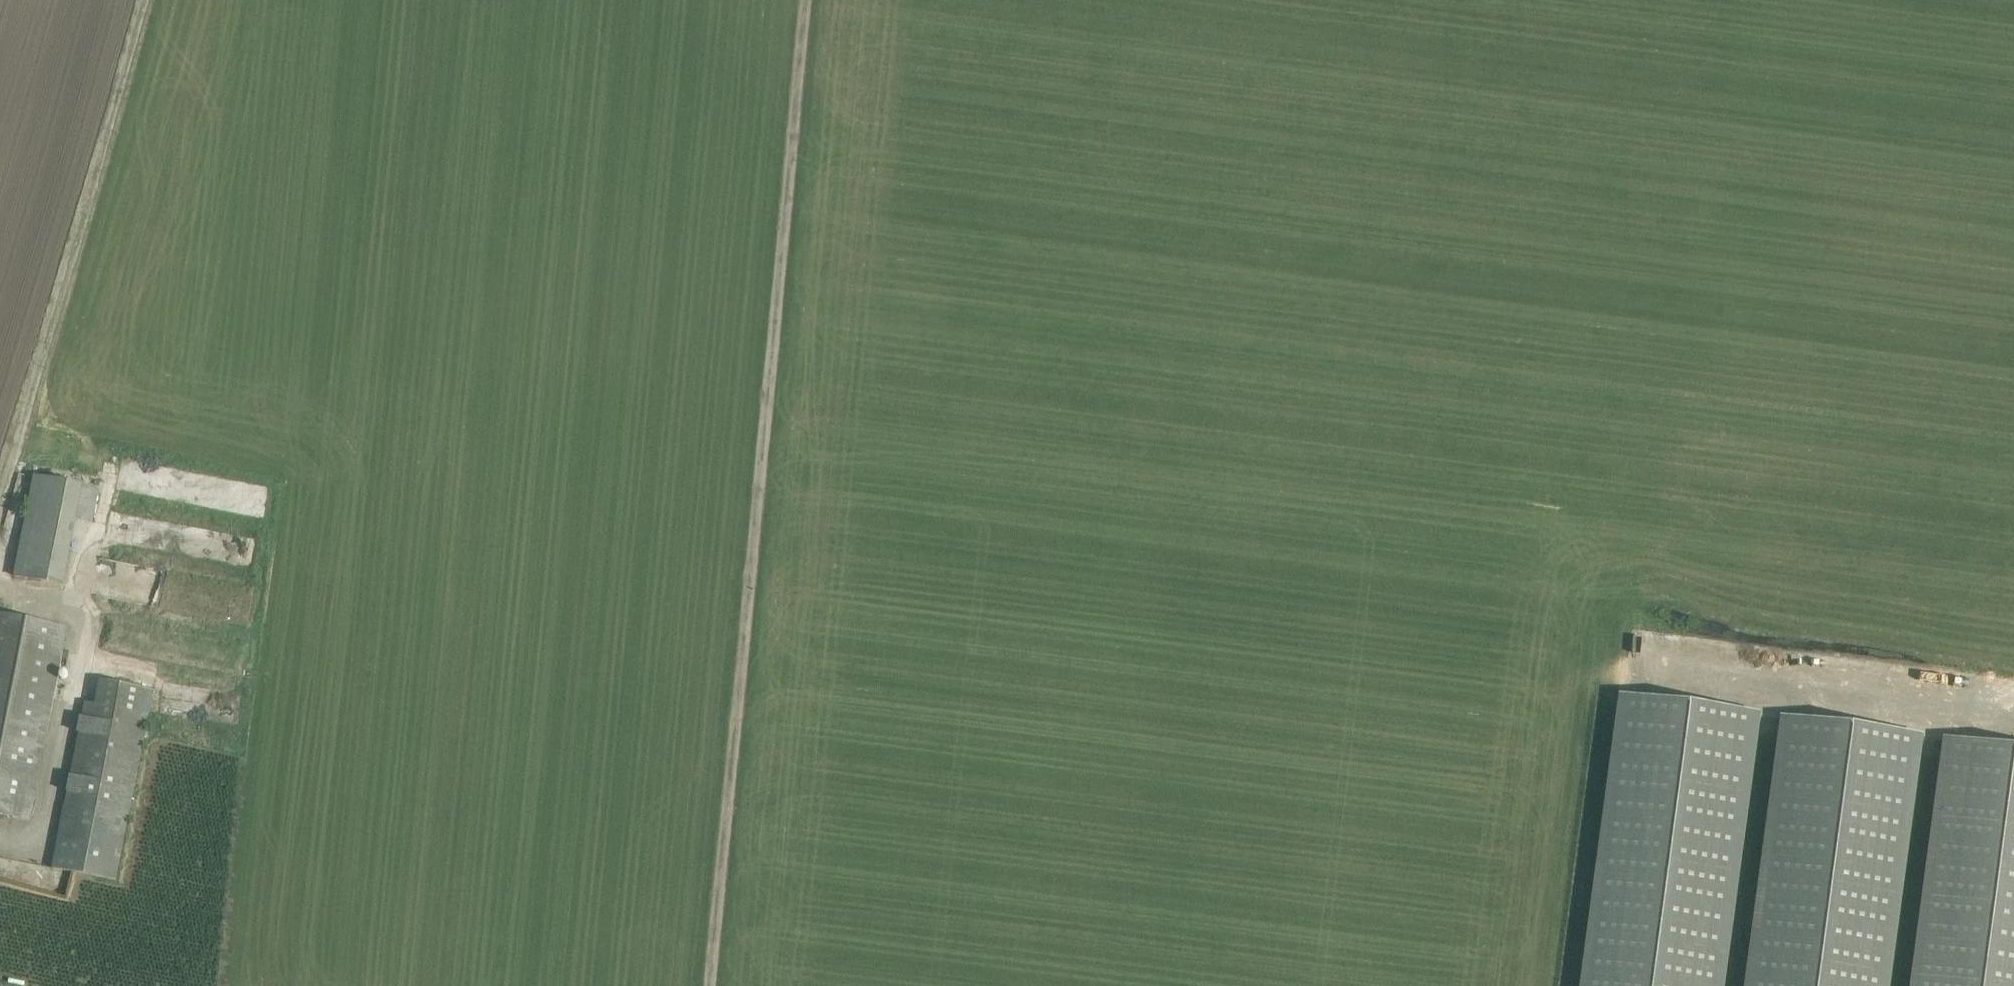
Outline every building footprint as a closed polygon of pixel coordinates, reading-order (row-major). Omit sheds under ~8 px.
[(99,490),(34,476),(15,571),(16,577),(60,588),(75,520),(91,524),(99,490)] [(0,616),(0,814),(31,820),(68,629),(0,616)] [(1748,710),(1617,693),(1578,985),(1711,985),(1748,710)] [(86,703),(60,836),(124,849),(136,786),(149,718),(149,715),(96,705),(86,703)] [(1911,732),(1779,715),(1743,985),(1877,985),(1911,732)] [(1942,736),(1909,985),(2013,985),(2013,746),(1942,736)]
